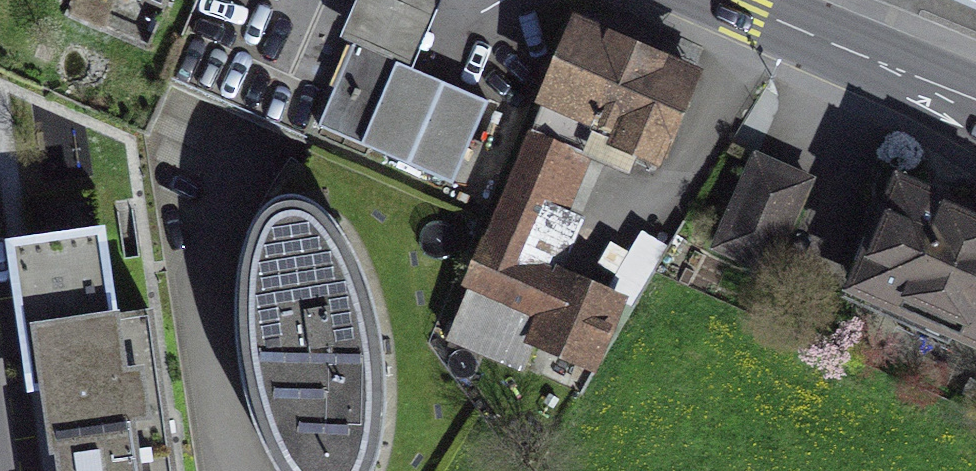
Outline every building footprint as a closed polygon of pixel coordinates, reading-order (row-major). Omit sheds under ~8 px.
[(162,11),(167,0),(130,0),(162,11)] [(352,49),(412,75),(444,2),(440,0),(359,0),(340,44),(352,49)] [(975,16),(975,0),(935,0),(975,16)] [(541,112),(531,137),(603,169),(608,171),(610,168),(631,176),(635,165),(661,177),(703,74),(573,16),(534,108),(541,112)] [(316,134),(453,192),(489,107),(412,75),(352,49),(316,134)] [(531,137),(528,136),(444,344),(524,376),(535,353),(598,376),(629,300),(564,272),(585,220),(582,218),(603,169),(531,137)] [(752,154),(711,254),(774,279),(815,180),(752,154)] [(845,299),(975,356),(975,211),(895,177),(845,299)] [(286,200),(269,209),(256,220),(240,263),(236,312),(239,361),(256,426),(275,470),(372,470),(376,462),(384,433),(388,394),(385,349),(375,303),(366,271),(346,229),(319,208),(304,202),(286,200)] [(3,247),(26,400),(39,398),(50,470),(176,470),(152,313),(118,318),(105,231),(3,247)]
